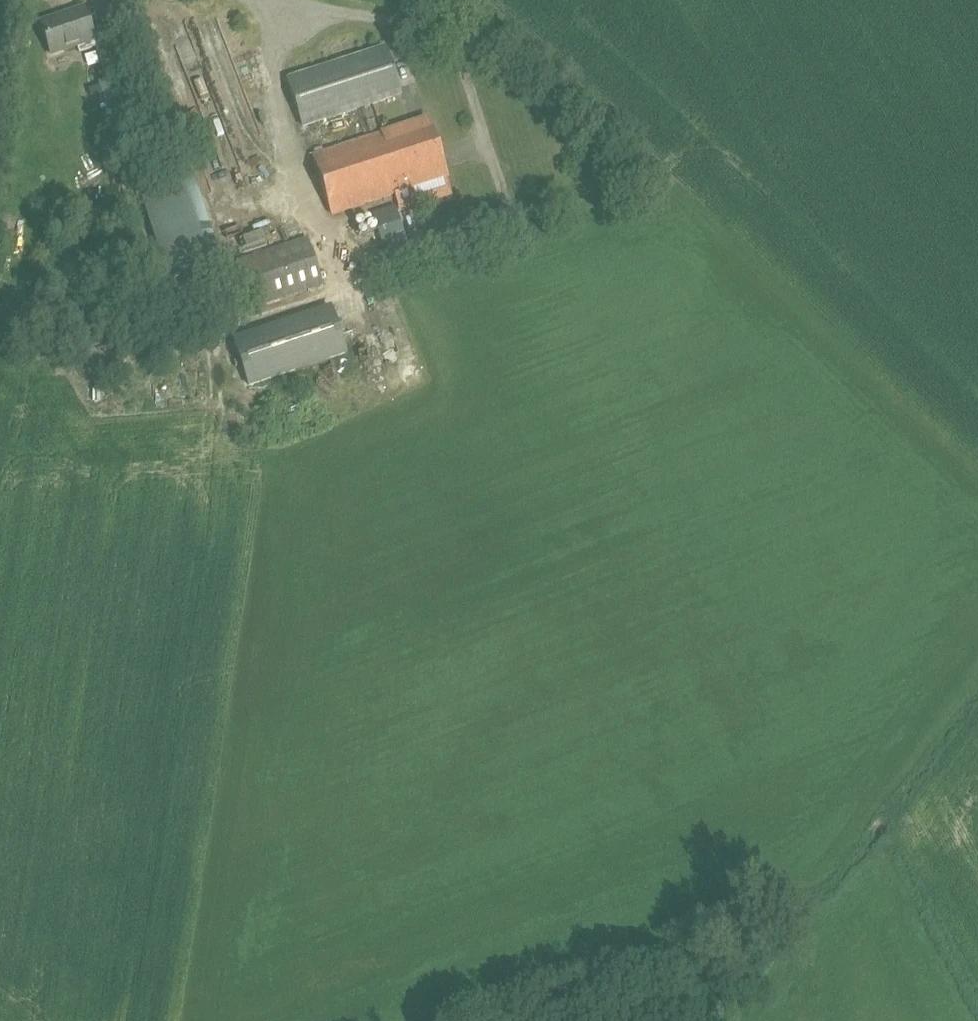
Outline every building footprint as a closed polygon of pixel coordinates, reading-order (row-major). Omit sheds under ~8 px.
[(51,54),(94,40),(84,9),(41,24),(51,54)] [(112,42),(96,48),(106,75),(118,71),(121,70),(118,60),(112,42)] [(385,49),(330,67),(288,80),(303,126),(400,95),(385,49)] [(388,102),(361,110),(361,109),(333,118),(340,137),(354,133),(351,125),(373,118),(375,124),(393,119),(388,102)] [(382,134),(313,157),(332,215),(333,215),(447,178),(428,119),(382,134)] [(396,207),(373,214),(385,250),(408,243),(396,207)] [(323,285),(308,239),(237,262),(252,308),(323,285)] [(249,386),(346,353),(331,307),(234,340),(249,386)]
